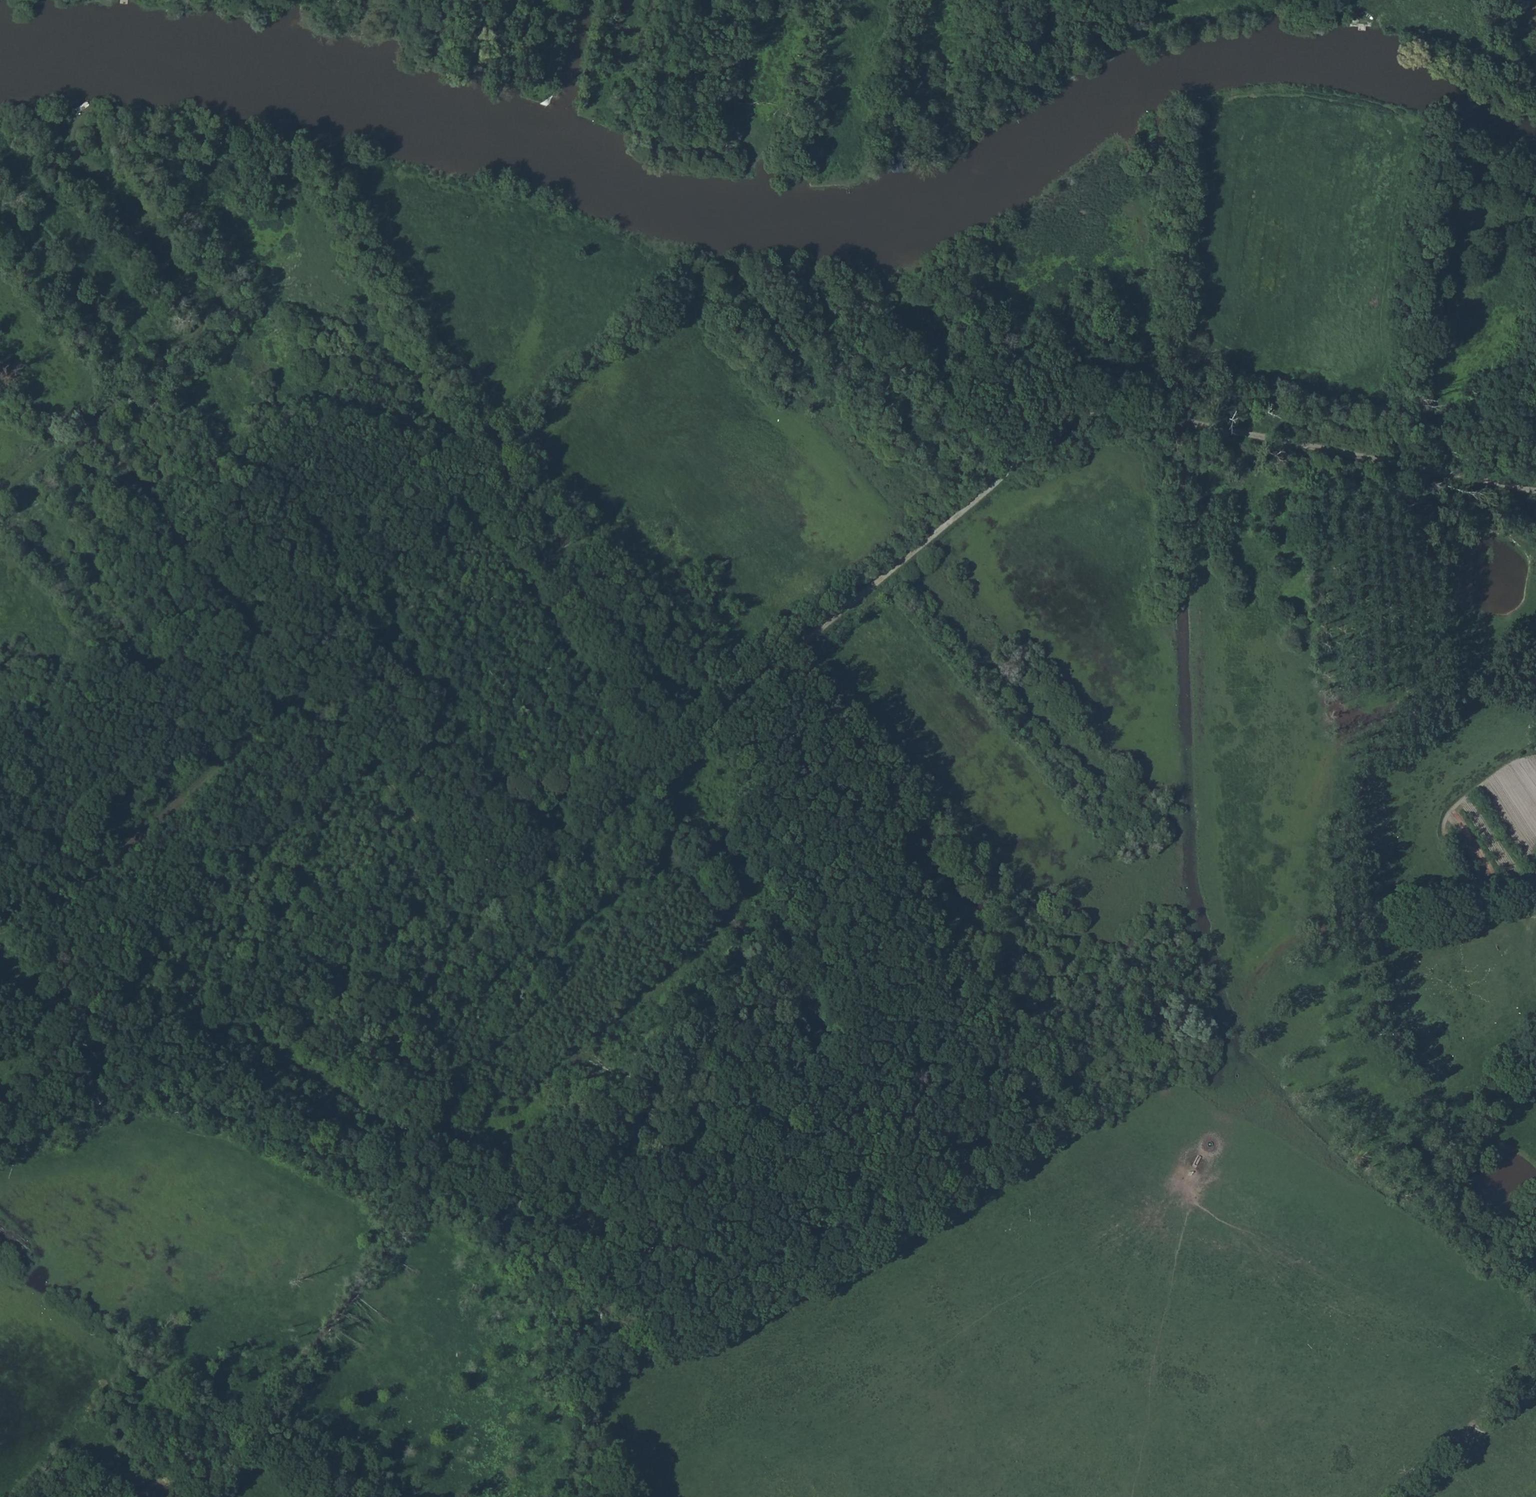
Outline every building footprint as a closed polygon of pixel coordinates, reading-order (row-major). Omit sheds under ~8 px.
[(1442,205),(1438,205),(1433,204),(1431,219),(1440,220),(1442,205)] [(1535,417),(1535,408),(1527,405),(1524,414),(1535,417)]
